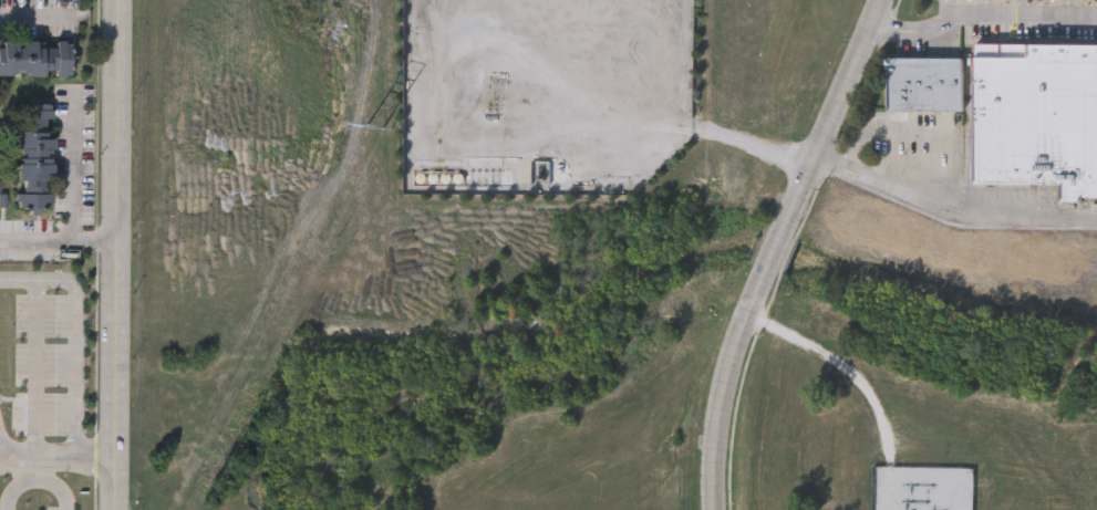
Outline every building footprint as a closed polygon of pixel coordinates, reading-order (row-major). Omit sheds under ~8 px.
[(681,13),(681,0),(671,0),(671,13),(681,13)] [(73,76),(0,76),(0,40),(73,40),(73,76)] [(975,184),(1063,183),(1063,197),(1096,197),(1096,42),(975,42),(975,184)] [(962,110),(884,110),(884,56),(962,58),(962,110)] [(50,104),(50,211),(17,211),(15,104),(50,104)]
